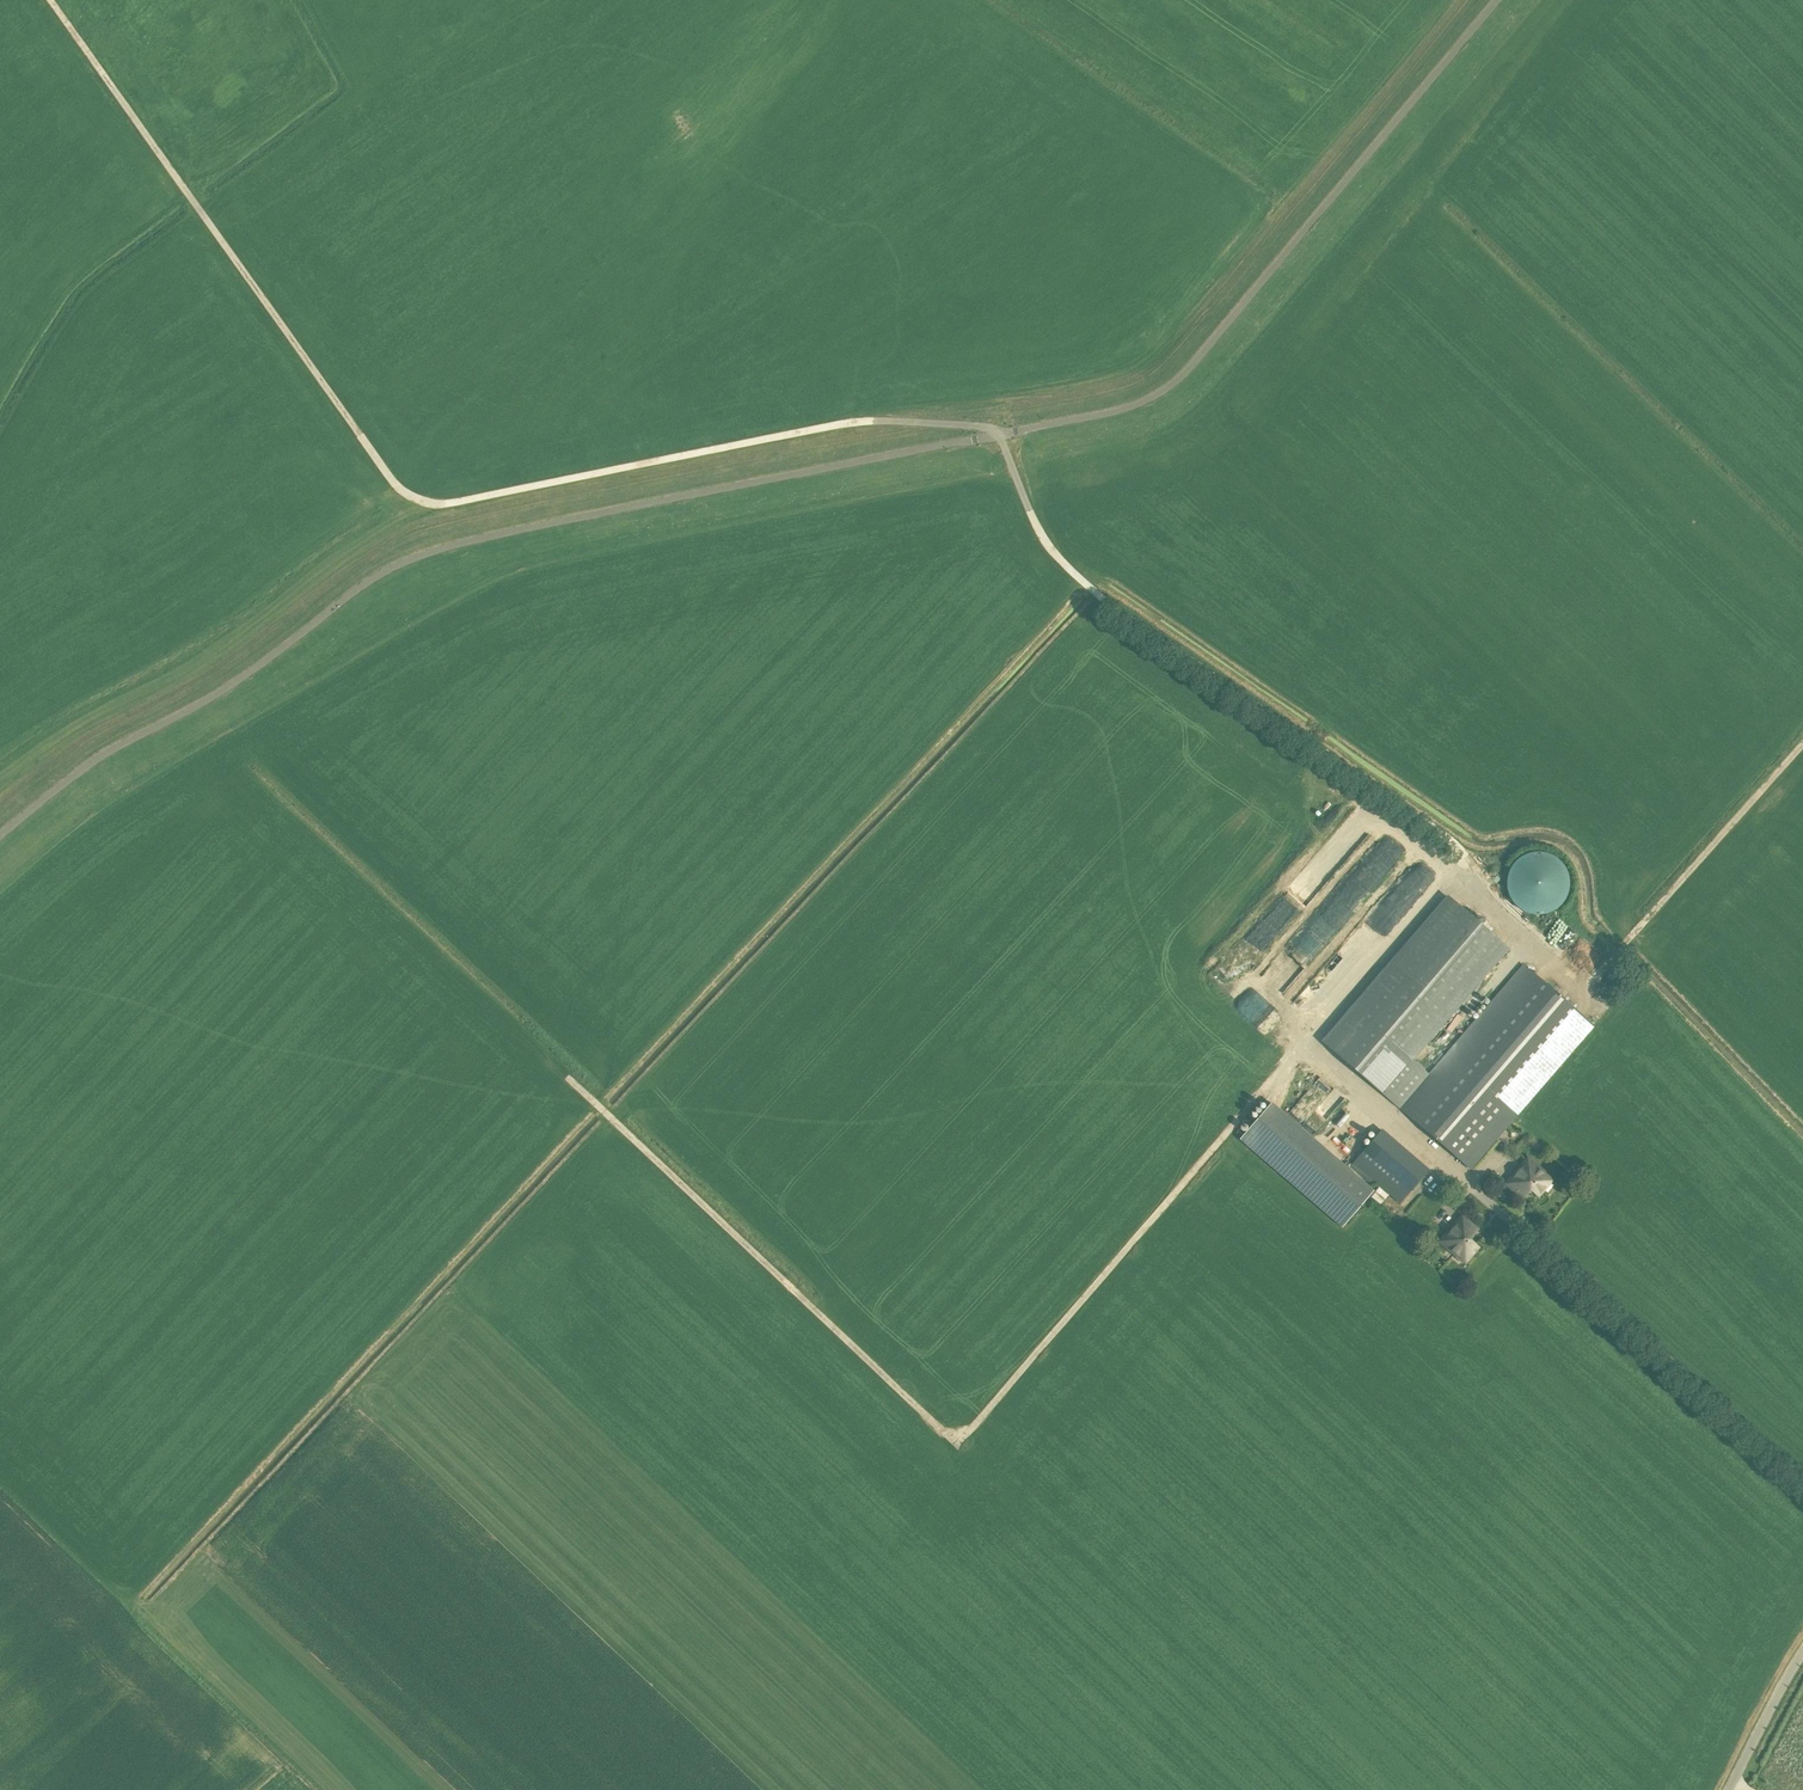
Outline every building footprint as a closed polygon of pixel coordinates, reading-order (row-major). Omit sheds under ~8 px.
[(1371,843),(1377,849),(1384,842),(1390,848),(1400,838),(1388,826),(1371,843)] [(1537,914),(1542,914),(1547,913),(1552,911),(1557,908),(1561,904),(1564,900),(1567,895),(1568,890),(1569,885),(1569,879),(1568,874),(1566,869),(1563,865),(1560,860),(1556,857),(1551,854),(1546,852),(1541,851),(1536,851),(1531,852),(1526,854),(1521,856),(1517,859),(1513,863),(1510,867),(1508,872),(1507,877),(1506,883),(1507,888),(1508,893),(1510,898),(1513,903),(1517,906),(1521,910),(1526,912),(1531,914),(1537,914)] [(1429,1075),(1411,1060),(1506,949),(1448,899),(1324,1043),(1470,1169),(1594,1026),(1524,965),(1429,1075)] [(1315,919),(1325,932),(1336,923),(1326,910),(1315,919)] [(1582,948),(1579,953),(1587,959),(1591,954),(1582,948)] [(1281,964),(1276,972),(1285,979),(1291,971),(1281,964)] [(1342,1227),(1373,1190),(1271,1102),(1240,1139),(1342,1227)] [(1314,1120),(1321,1125),(1326,1117),(1319,1112),(1314,1120)] [(1390,1195),(1399,1204),(1429,1169),(1385,1130),(1351,1166),(1379,1186),(1390,1195)] [(1538,1196),(1552,1180),(1543,1172),(1544,1172),(1527,1157),(1505,1183),(1523,1198),(1530,1190),(1538,1196)] [(1390,1195),(1379,1186),(1371,1196),(1381,1205),(1390,1195)] [(1520,1212),(1530,1215),(1535,1202),(1524,1199),(1520,1212)] [(1465,1262),(1478,1247),(1469,1239),(1479,1229),(1462,1214),(1440,1241),(1465,1262)]
